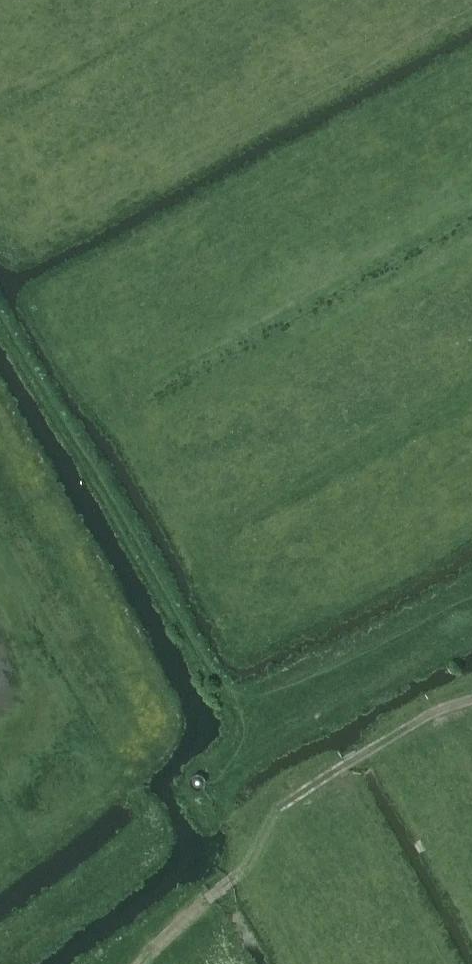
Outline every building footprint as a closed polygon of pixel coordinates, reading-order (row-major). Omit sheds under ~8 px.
[(192,784),(193,786),(195,788),(197,789),(200,788),(202,787),(203,784),(202,781),(200,779),(198,778),(195,779),(193,781),(192,784)]
